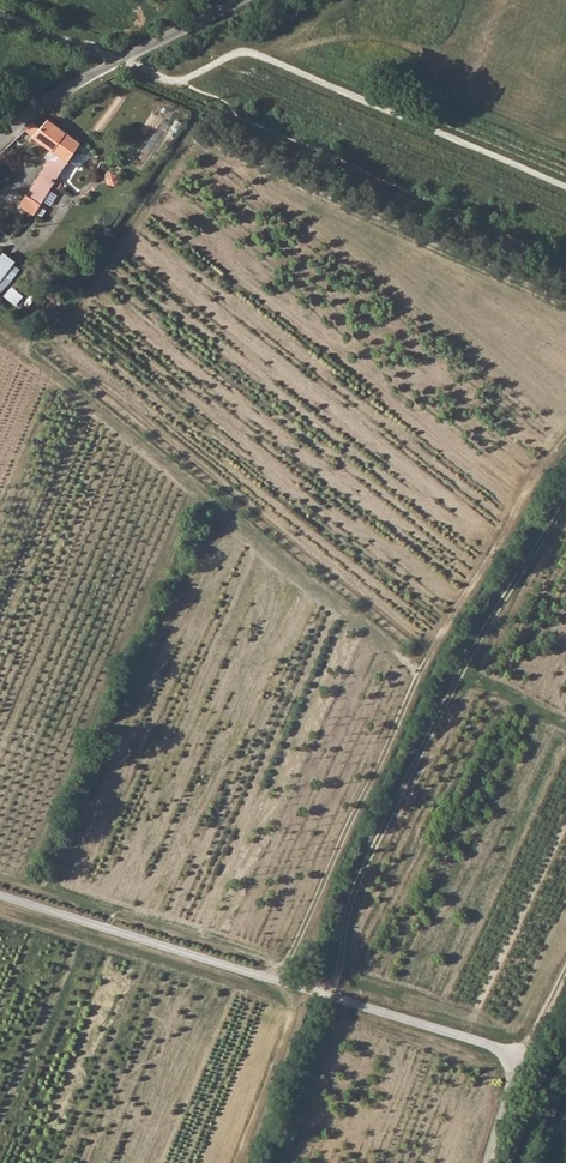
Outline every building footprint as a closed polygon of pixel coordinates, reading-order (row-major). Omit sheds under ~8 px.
[(36,121),(28,128),(58,151),(52,160),(49,158),(31,186),(33,188),(29,195),(26,193),(20,203),(34,213),(81,140),(51,118),(42,127),(36,121)]
